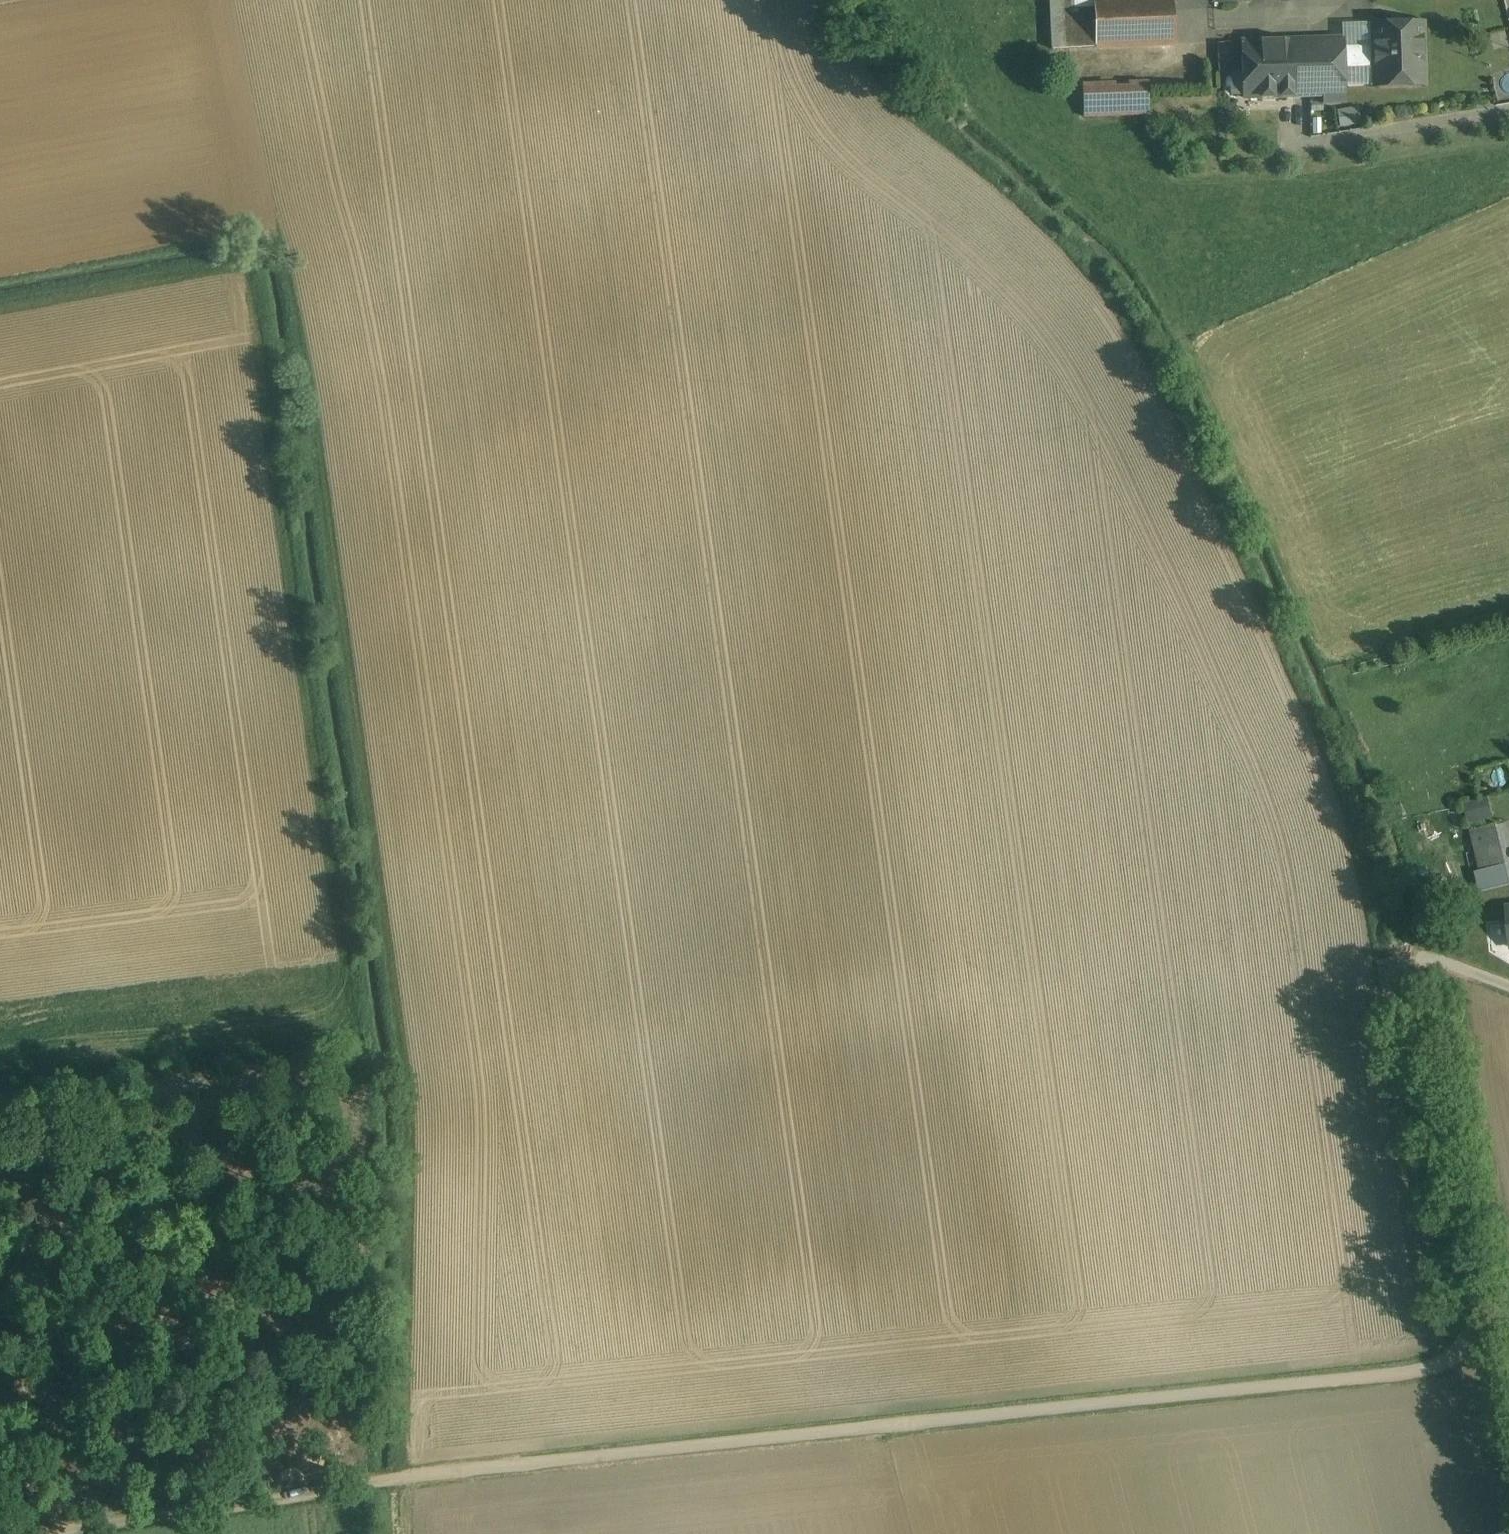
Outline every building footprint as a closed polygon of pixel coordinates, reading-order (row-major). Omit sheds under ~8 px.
[(1075,0),(1049,2),(1052,50),(1175,45),(1174,0),(1075,0)] [(1422,25),(1373,26),(1375,69),(1375,81),(1424,80),(1422,25)] [(1342,39),(1303,40),(1303,41),(1302,41),(1302,40),(1290,41),(1291,75),(1306,74),(1306,77),(1309,77),(1309,97),(1323,97),(1324,104),(1344,103),(1343,70),(1342,47),(1343,47),(1342,39)] [(1290,41),(1243,42),(1245,99),(1292,98),(1291,75),(1290,41)] [(1343,47),(1342,47),(1343,70),(1375,69),(1374,46),(1343,47)] [(1306,74),(1291,75),(1292,98),(1309,97),(1309,77),(1306,77),(1306,74)] [(1147,86),(1129,87),(1130,116),(1148,115),(1147,86)] [(1129,87),(1083,88),(1084,117),(1130,116),(1129,87)] [(1345,127),(1365,121),(1360,105),(1340,111),(1345,127)] [(1489,798),(1481,800),(1487,820),(1494,818),(1489,798)] [(1481,800),(1464,805),(1470,824),(1487,820),(1481,800)] [(1496,824),(1471,831),(1480,871),(1506,865),(1496,824)]
